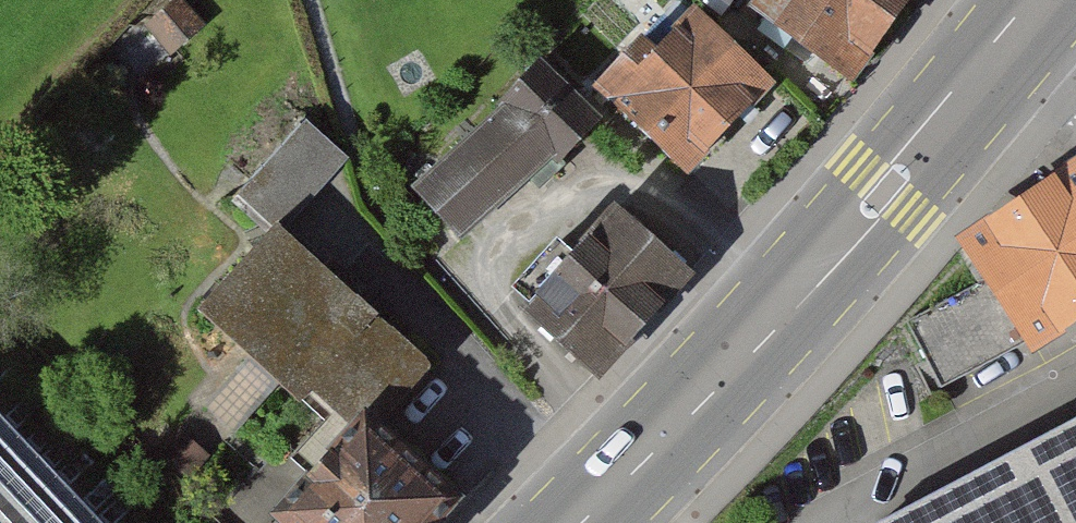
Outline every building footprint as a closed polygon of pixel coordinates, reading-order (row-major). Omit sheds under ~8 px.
[(179,0),(175,0),(148,21),(171,50),(201,28),(179,0)] [(596,84),(692,176),(777,87),(686,0),(678,0),(596,84)] [(862,92),(907,30),(929,0),(734,0),(862,92)] [(541,57),(411,184),(459,237),(601,117),(541,57)] [(305,121),(235,198),(272,230),(350,156),(305,121)] [(958,249),(1034,368),(1075,341),(1075,173),(958,249)] [(615,209),(521,313),(593,378),(688,274),(615,209)] [(379,439),(436,377),(277,237),(198,326),(342,453),(365,426),(379,439)] [(880,522),(1075,522),(1075,421),(880,522)] [(365,426),(342,453),(280,522),(458,522),(463,518),(379,439),(365,426)] [(0,445),(0,522),(81,522),(0,445)]
